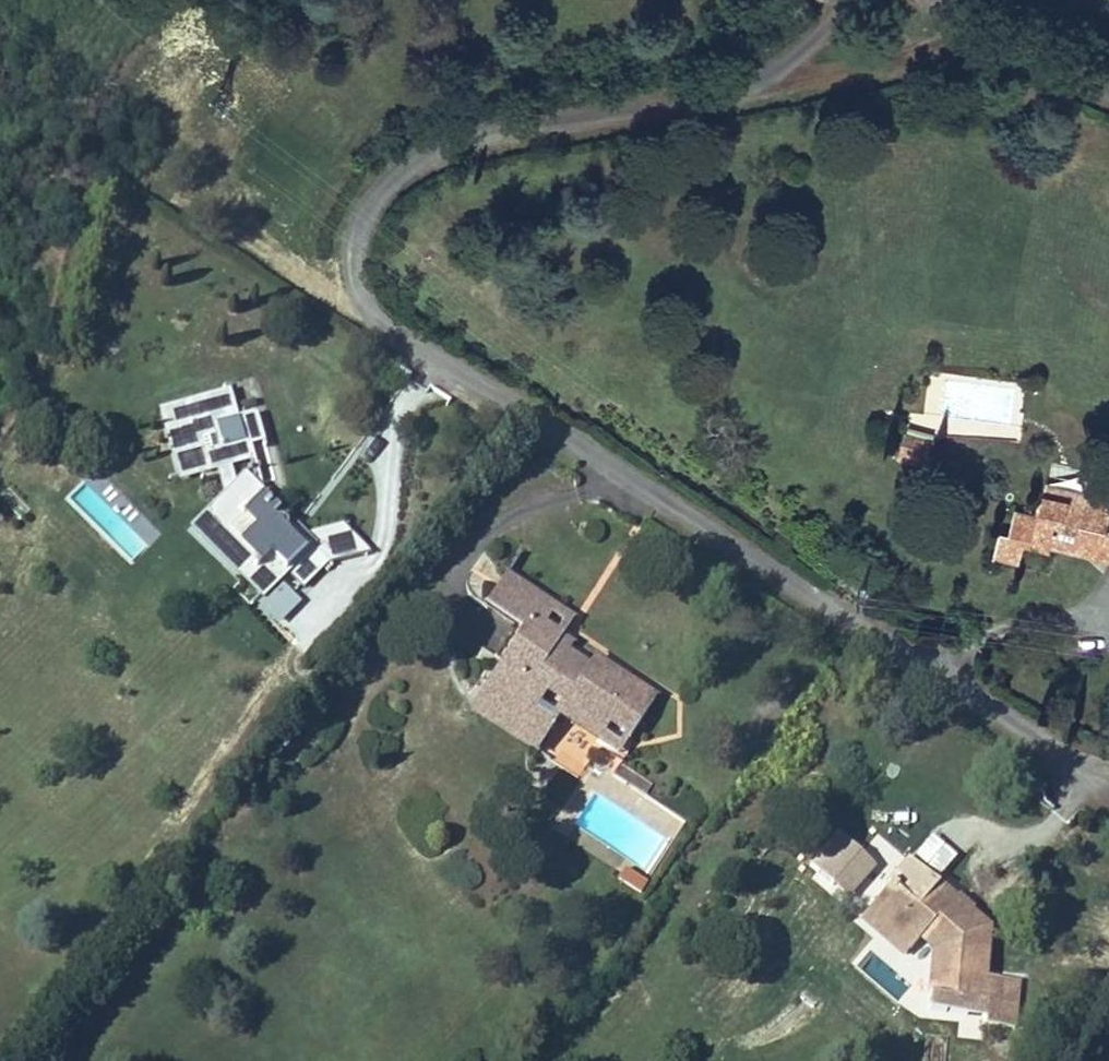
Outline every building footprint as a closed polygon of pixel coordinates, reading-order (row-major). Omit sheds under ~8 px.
[(229,395),(189,406),(191,413),(232,402),(229,395)] [(189,406),(174,410),(180,433),(172,435),(184,476),(203,472),(206,483),(225,479),(231,497),(216,513),(263,559),(244,578),(263,598),(290,571),(305,585),(328,562),(306,538),(298,544),(288,533),(292,530),(294,527),(292,523),(289,521),(285,522),(279,526),(275,521),(284,512),(283,507),(279,499),(270,494),(259,491),(257,485),(241,491),(232,465),(251,460),(247,445),(264,441),(257,413),(236,418),(232,402),(191,413),(189,406)] [(174,410),(165,413),(172,435),(180,433),(174,410)] [(938,442),(908,436),(902,460),(933,467),(938,442)] [(1048,484),(1046,496),(1090,504),(1091,493),(1048,484)] [(1012,534),(1001,533),(996,556),(1025,561),(1027,542),(1053,546),(1055,534),(1103,543),(1100,556),(1108,558),(1108,497),(1092,493),(1090,504),(1046,496),(1042,519),(1017,515),(1012,534)] [(263,559),(216,513),(198,531),(244,578),(263,559)] [(342,527),(306,538),(328,562),(363,549),(342,527)] [(1103,543),(1055,534),(1053,546),(1100,556),(1103,543)] [(507,580),(491,603),(527,627),(522,634),(519,639),(527,645),(510,668),(503,664),(479,701),(522,731),(544,696),(563,709),(604,737),(609,730),(626,743),(652,704),(594,662),(588,669),(566,654),(561,661),(550,654),(559,641),(542,631),(555,612),(507,580)] [(303,653),(327,626),(290,593),(266,619),(303,653)] [(527,627),(491,603),(487,610),(522,634),(527,627)] [(527,645),(519,639),(503,664),(510,668),(527,645)] [(570,648),(559,641),(550,654),(561,661),(566,654),(570,648)] [(522,731),(479,701),(473,709),(536,753),(542,745),(522,731)] [(604,737),(563,709),(558,716),(617,757),(622,749),(604,737)] [(862,854),(838,836),(812,865),(835,885),(862,854)] [(880,868),(862,854),(835,885),(853,899),(880,868)] [(893,883),(869,912),(913,951),(921,942),(930,931),(945,943),(945,952),(935,955),(935,960),(944,971),(942,1001),(931,1001),(929,1014),(960,1017),(960,1002),(988,1003),(987,1027),(1017,1029),(1020,979),(990,976),(993,930),(973,912),(965,920),(951,907),(958,900),(959,899),(912,863),(907,867),(914,873),(900,889),(893,883)] [(914,873),(907,867),(893,883),(900,889),(914,873)] [(653,886),(628,870),(621,882),(644,897),(653,886)] [(973,912),(958,900),(951,907),(965,920),(973,912)] [(913,951),(869,914),(863,920),(907,957),(913,951)] [(930,931),(921,942),(935,955),(945,952),(945,943),(930,931)] [(944,971),(935,960),(931,1001),(942,1001),(944,971)] [(926,1036),(925,1060),(949,1060),(950,1037),(926,1036)]
